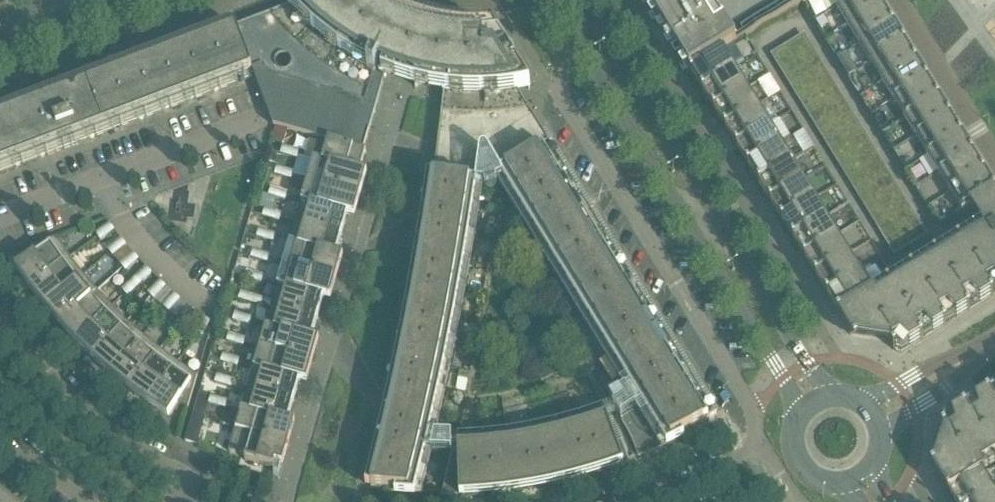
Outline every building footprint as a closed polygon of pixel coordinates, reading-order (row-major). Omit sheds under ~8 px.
[(623,462),(617,446),(606,419),(601,421),(594,423),(588,425),(582,427),(577,428),(569,431),(564,432),(558,434),(552,435),(546,437),(540,438),(533,439),(528,440),(521,442),(514,443),(509,444),(504,444),(498,445),(491,446),(484,446),(478,447),(471,447),(464,448),(459,448),(458,448),(451,448),(449,447),(449,441),(445,441),(442,441),(440,441),(438,441),(435,441),(432,441),(429,441),(431,431),(433,420),(437,406),(440,388),(446,362),(451,337),(457,308),(463,275),(467,249),(468,243),(472,221),(473,211),(474,202),(476,194),(477,186),(483,187),(486,187),(486,188),(486,189),(487,189),(487,190),(488,190),(488,191),(489,191),(490,191),(491,191),(492,191),(493,191),(493,190),(494,190),(494,189),(495,189),(495,188),(495,187),(495,186),(495,185),(498,184),(503,181),(507,187),(583,311),(631,389),(626,393),(620,396),(624,404),(614,410),(617,415),(621,422),(622,425),(623,426),(625,429),(628,433),(629,435),(630,437),(630,439),(631,440),(632,442),(638,456),(647,452),(664,444),(665,444),(672,441),(699,426),(715,416),(716,416),(577,189),(518,93),(530,90),(499,39),(498,40),(487,43),(486,41),(475,41),(466,41),(457,40),(449,39),(436,37),(431,35),(428,35),(410,29),(400,25),(393,21),(384,17),(376,12),(364,4),(359,0),(283,0),(290,9),(236,29),(254,78),(255,78),(255,79),(264,103),(271,122),(273,127),(276,128),(319,140),(364,152),(375,112),(385,78),(385,79),(395,82),(414,87),(417,88),(436,93),(443,94),(444,94),(440,128),(437,148),(433,177),(433,178),(428,177),(366,488),(371,489),(372,489),(379,490),(396,492),(407,493),(416,493),(419,482),(421,472),(423,463),(425,455),(432,455),(449,455),(453,455),(444,494),(454,494),(459,494),(477,493),(488,492),(497,491),(507,490),(514,489),(531,487),(546,484),(564,480),(580,476),(596,471),(609,467),(623,462)] [(690,75),(691,75),(746,41),(802,7),(813,0),(644,0),(690,75)] [(837,12),(857,0),(829,0),(837,12)] [(848,31),(882,10),(876,0),(857,0),(837,12),(848,31)] [(848,31),(859,49),(893,29),(882,10),(848,31)] [(140,121),(254,78),(236,29),(236,28),(235,28),(219,34),(210,37),(207,37),(194,38),(194,43),(186,47),(183,47),(169,48),(170,53),(161,56),(158,56),(144,57),(145,62),(136,65),(133,65),(120,66),(120,71),(112,75),(109,75),(95,76),(96,81),(87,84),(84,84),(70,85),(70,90),(62,93),(59,94),(45,94),(45,95),(46,100),(37,103),(34,103),(21,104),(21,109),(13,112),(10,112),(0,113),(0,174),(140,121)] [(859,49),(871,68),(905,47),(893,29),(859,49)] [(690,75),(702,95),(736,74),(724,56),(747,42),(746,41),(691,75),(690,75)] [(871,68),(882,86),(916,65),(905,47),(871,68)] [(882,86),(893,105),(927,84),(916,65),(882,86)] [(702,95),(714,113),(747,93),(736,74),(702,95)] [(893,105),(905,123),(938,102),(927,84),(893,105)] [(714,113),(725,132),(758,111),(747,93),(714,113)] [(905,123),(916,141),(950,121),(938,102),(905,123)] [(725,132),(736,150),(770,130),(758,111),(725,132)] [(916,141),(927,160),(961,139),(950,121),(916,141)] [(736,150),(747,169),(781,148),(770,130),(736,150)] [(927,160),(939,178),(972,157),(961,139),(927,160)] [(366,152),(364,152),(319,140),(313,161),(359,174),(367,176),(367,175),(360,173),(366,152)] [(281,155),(297,160),(299,153),(283,148),(281,155)] [(747,169),(759,187),(792,167),(781,148),(747,169)] [(939,178),(950,197),(984,176),(972,157),(939,178)] [(367,176),(359,174),(313,161),(308,178),(307,181),(353,195),(361,197),(367,176)] [(759,187),(770,206),(804,185),(792,167),(759,187)] [(275,176),(291,180),(293,174),(277,169),(275,176)] [(971,211),(994,196),(994,194),(984,176),(950,197),(962,216),(971,211)] [(307,181),(301,202),(347,215),(355,218),(361,197),(353,195),(307,181)] [(770,206),(781,224),(815,203),(804,185),(770,206)] [(271,190),(269,197),(285,201),(287,194),(271,190)] [(838,316),(855,344),(893,350),(894,351),(895,350),(896,352),(901,354),(994,296),(994,196),(971,211),(980,227),(972,232),(871,295),(838,316)] [(301,202),(295,223),(341,236),(347,216),(355,218),(347,215),(301,202)] [(781,224),(793,242),(826,222),(815,203),(781,224)] [(281,215),(265,211),(263,217),(279,222),(281,215)] [(793,242),(804,261),(837,240),(826,222),(793,242)] [(295,223),(289,244),(335,257),(343,259),(343,258),(336,256),(341,236),(295,223)] [(96,235),(101,241),(114,231),(109,225),(96,235)] [(257,238),(273,243),(275,236),(259,231),(257,238)] [(15,269),(29,289),(70,259),(63,249),(56,238),(24,250),(30,259),(15,269)] [(126,246),(121,240),(108,251),(113,257),(126,246)] [(804,261),(815,279),(849,259),(837,240),(804,261)] [(335,257),(289,244),(283,264),(329,278),(337,280),(343,259),(335,257)] [(253,252),(251,259),(267,263),(269,257),(253,252)] [(138,261),(133,255),(121,266),(126,272),(138,261)] [(38,300),(44,308),(83,276),(77,267),(70,259),(29,289),(38,300)] [(815,279),(826,298),(860,277),(849,259),(815,279)] [(283,264),(277,285),(323,298),(331,301),(337,280),(329,278),(283,264)] [(146,269),(134,280),(139,286),(152,275),(146,269)] [(245,280),(261,284),(263,277),(247,273),(245,280)] [(50,315),(59,326),(97,292),(90,284),(83,276),(44,308),(50,315)] [(826,298),(838,316),(871,295),(860,277),(826,298)] [(139,286),(134,280),(122,292),(128,298),(139,286)] [(148,294),(154,300),(165,288),(159,282),(148,294)] [(323,298),(277,285),(272,302),(271,306),(317,319),(323,299),(331,301),(323,298)] [(69,336),(76,343),(112,308),(104,300),(97,292),(59,326),(69,336)] [(254,305),(256,298),(241,293),(239,300),(254,305)] [(174,295),(163,308),(169,313),(180,300),(174,295)] [(270,309),(271,306),(272,302),(256,298),(254,305),(270,309)] [(312,339),(317,319),(271,306),(270,309),(265,327),(311,340),(319,343),(319,342),(312,339)] [(178,320),(185,325),(195,312),(188,307),(178,320)] [(82,350),(93,360),(127,323),(119,315),(112,308),(76,343),(82,350)] [(233,322),(249,326),(251,319),(235,315),(233,322)] [(194,332),(201,337),(210,323),(204,319),(194,332)] [(103,369),(111,376),(143,337),(135,330),(127,323),(93,360),(103,369)] [(311,340),(265,327),(259,348),(305,361),(313,363),(319,343),(311,340)] [(245,340),(229,335),(227,342),(243,347),(245,340)] [(118,382),(129,391),(160,351),(152,344),(143,337),(111,376),(118,382)] [(305,361),(259,348),(253,369),(299,382),(307,384),(313,363),(305,361)] [(140,399),(148,405),(177,363),(169,357),(160,351),(129,391),(140,399)] [(223,356),(221,363),(237,368),(239,361),(223,356)] [(177,363),(148,405),(156,410),(169,419),(178,404),(188,410),(197,377),(187,370),(177,363)] [(546,364),(536,371),(543,381),(553,375),(546,364)] [(299,382),(253,369),(247,389),(293,403),(299,383),(307,385),(307,384),(299,382)] [(217,377),(215,384),(231,388),(233,382),(217,377)] [(247,389),(241,410),(287,423),(295,426),(295,425),(288,422),(293,403),(247,389)] [(948,496),(981,475),(982,476),(994,468),(994,390),(942,422),(942,427),(943,429),(942,430),(943,431),(931,468),(948,496)] [(211,398),(209,405),(225,409),(227,402),(211,398)] [(295,426),(287,423),(241,410),(235,431),(281,444),(289,446),(295,426)] [(193,415),(185,442),(198,446),(205,419),(193,415)] [(245,462),(273,470),(274,470),(275,466),(283,468),(289,446),(281,444),(235,431),(229,453),(238,455),(246,457),(245,462)] [(952,501),(978,501),(993,493),(982,476),(981,475),(948,496),(952,501)] [(993,493),(978,501),(994,501),(994,497),(993,493)]
